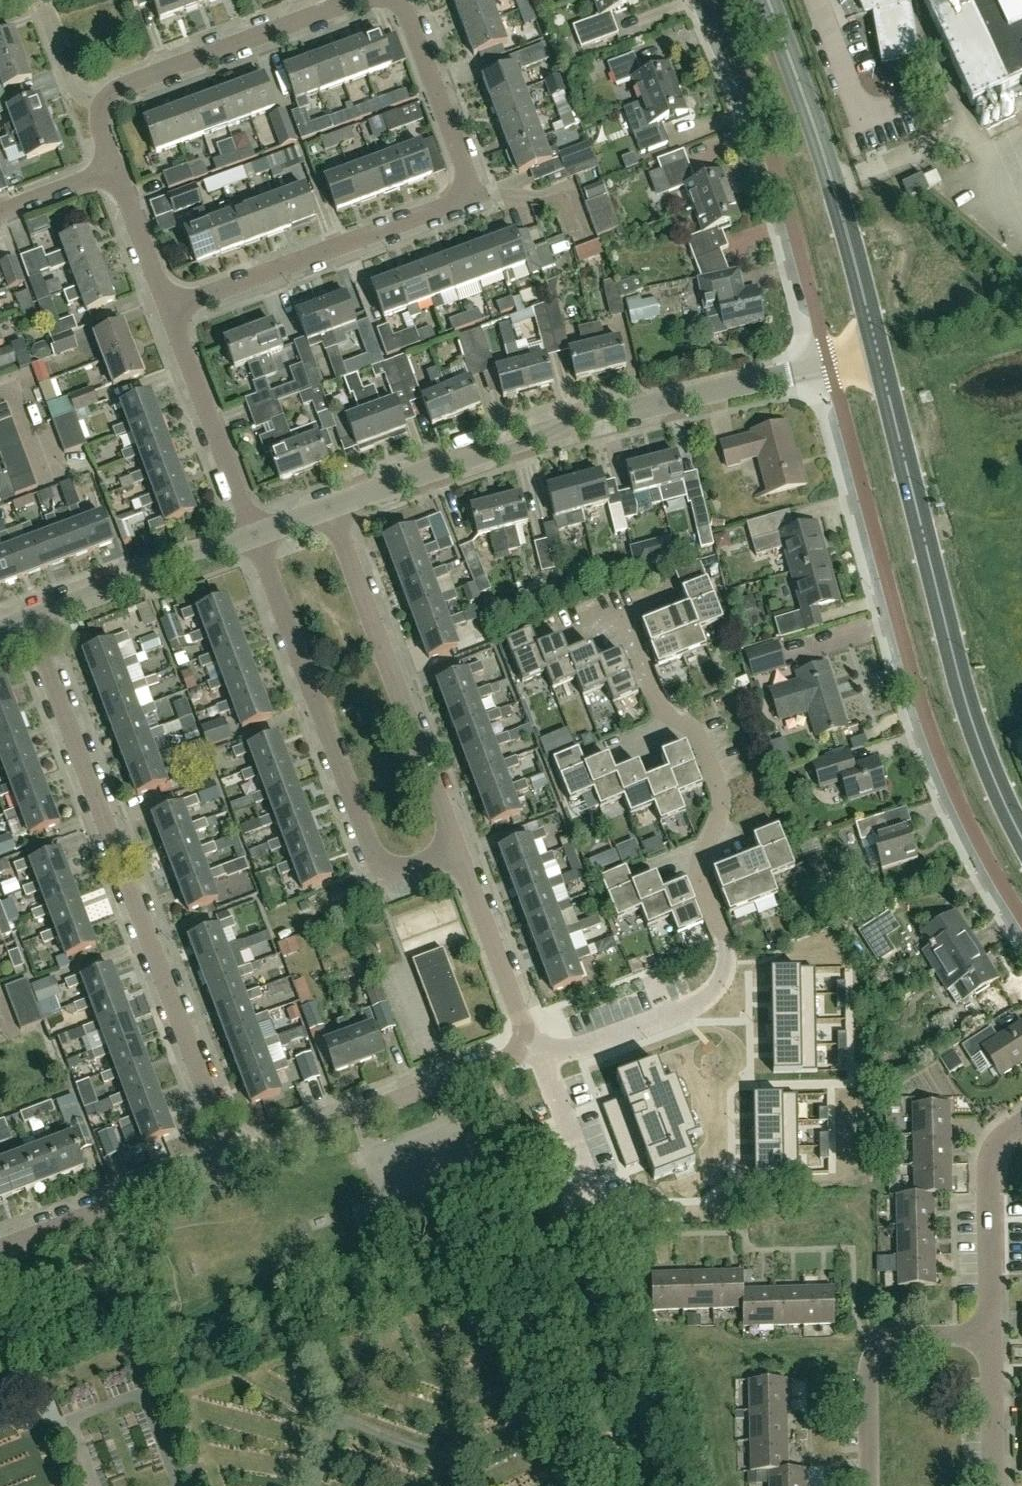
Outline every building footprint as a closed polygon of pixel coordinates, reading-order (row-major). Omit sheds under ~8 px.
[(178,0),(134,0),(137,8),(151,3),(158,22),(183,12),(178,0)] [(183,12),(206,4),(205,0),(178,0),(183,12)] [(496,18),(489,0),(472,0),(454,7),(463,30),(496,18)] [(530,5),(528,0),(514,0),(518,10),(530,5)] [(598,17),(573,26),(581,48),(617,35),(609,14),(636,5),(635,0),(592,0),(598,17)] [(863,16),(871,14),(880,65),(918,58),(907,2),(912,0),(855,0),(863,16)] [(963,1),(930,16),(972,106),(1005,91),(1021,83),(1021,0),(963,0),(963,1)] [(536,20),(531,5),(518,10),(524,25),(536,20)] [(496,18),(463,30),(472,55),(505,42),(496,18)] [(22,54),(14,30),(0,35),(0,62),(22,54)] [(354,42),(366,75),(391,66),(378,32),(354,42)] [(343,84),(366,75),(354,42),(330,50),(343,84)] [(490,102),(523,90),(514,67),(520,65),(523,70),(551,59),(545,43),(508,57),(511,66),(481,78),(490,102)] [(319,92),(343,84),(330,50),(307,59),(319,92)] [(640,103),(678,89),(668,64),(641,75),(633,53),(607,63),(615,84),(631,79),(640,102),(640,103)] [(0,62),(0,81),(3,88),(31,78),(22,54),(0,62)] [(319,92),(307,59),(282,68),(294,101),(296,101),(299,110),(304,108),(310,106),(307,97),(319,92)] [(565,91),(558,75),(544,81),(550,97),(565,91)] [(238,85),(250,118),(274,109),(262,76),(238,85)] [(226,127),(250,118),(238,85),(214,94),(226,127)] [(375,99),(380,111),(411,100),(407,89),(402,91),(401,90),(375,99)] [(640,103),(640,102),(624,108),(641,153),(667,143),(659,123),(687,113),(678,89),(640,103)] [(499,126),(532,113),(523,90),(490,102),(499,126)] [(202,136),(226,127),(214,94),(190,103),(202,136)] [(17,134),(48,122),(44,111),(46,110),(42,99),(40,100),(39,97),(7,109),(13,124),(4,127),(7,137),(0,140),(0,142),(17,135),(17,134)] [(356,120),(380,111),(375,99),(353,108),(352,108),(356,120)] [(179,144),(202,136),(190,103),(167,111),(179,144)] [(381,116),(386,128),(388,127),(390,131),(403,127),(401,122),(403,122),(402,119),(419,112),(416,104),(399,111),(399,110),(381,116)] [(310,124),(304,108),(299,110),(292,112),(301,139),(316,133),(312,124),(310,124)] [(352,108),(328,117),(333,128),(356,120),(352,108)] [(154,153),(179,144),(167,111),(142,120),(154,153)] [(280,148),(296,142),(284,111),(268,117),(280,148)] [(570,112),(559,116),(565,130),(576,125),(570,112)] [(508,149),(541,137),(532,113),(499,126),(508,149)] [(381,116),(368,121),(372,133),(386,128),(381,116)] [(56,132),(52,134),(48,122),(17,134),(17,135),(0,142),(0,143),(3,152),(20,145),(26,159),(57,147),(56,145),(60,143),(56,132)] [(334,134),(338,145),(354,139),(350,128),(334,134)] [(325,150),(338,145),(334,134),(321,139),(325,150)] [(541,137),(508,149),(508,150),(506,151),(505,153),(509,163),(511,164),(513,163),(517,174),(559,158),(564,172),(594,160),(588,143),(559,154),(556,146),(546,150),(541,137)] [(395,152),(407,186),(431,177),(419,143),(395,152)] [(236,152),(239,162),(255,156),(252,146),(236,152)] [(265,159),(269,171),(303,158),(299,147),(265,159)] [(239,162),(236,152),(213,161),(217,171),(239,162)] [(383,194),(407,186),(395,152),(371,161),(383,194)] [(637,165),(633,155),(623,159),(626,169),(637,165)] [(245,180),(269,171),(265,159),(241,168),(245,180)] [(693,209),(731,194),(722,171),(696,180),(688,160),(660,170),(668,191),(684,185),(693,209)] [(359,203),(383,194),(371,161),(347,170),(359,203)] [(204,163),(189,169),(193,179),(208,174),(204,163)] [(193,179),(189,169),(188,164),(162,173),(169,188),(193,179)] [(221,189),(245,180),(241,168),(217,177),(221,189)] [(335,212),(359,203),(347,170),(323,178),(335,212)] [(941,171),(929,176),(934,189),(946,185),(941,171)] [(921,174),(902,184),(909,198),(928,189),(921,174)] [(221,189),(217,177),(204,182),(209,194),(221,189)] [(196,185),(167,196),(168,197),(174,213),(203,202),(196,185)] [(278,195),(290,229),(315,220),(302,186),(278,195)] [(731,194),(693,209),(701,232),(685,238),(700,278),(728,272),(720,249),(727,246),(723,235),(720,236),(716,227),(740,218),(731,194)] [(267,237),(290,229),(278,195),(254,204),(267,237)] [(588,218),(611,209),(606,195),(583,204),(588,218)] [(230,213),(232,212),(229,202),(219,205),(223,215),(207,221),(219,255),(243,246),(230,213)] [(243,246),(267,237),(254,204),(232,212),(230,213),(243,246)] [(592,227),(615,219),(611,209),(588,218),(592,227)] [(615,219),(592,227),(595,237),(618,228),(615,219)] [(219,255),(207,221),(182,231),(195,264),(219,255)] [(67,264),(96,253),(87,230),(58,241),(63,253),(47,259),(51,271),(67,265),(67,264)] [(488,241),(501,274),(502,274),(506,283),(515,279),(512,270),(525,265),(529,275),(555,265),(546,241),(532,247),(526,231),(515,235),(513,232),(488,241)] [(586,265),(609,257),(602,238),(579,246),(586,265)] [(476,283),(501,274),(488,241),(464,250),(476,283)] [(51,271),(47,259),(46,259),(42,248),(20,256),(29,279),(41,275),(51,271)] [(453,292),(476,283),(464,250),(440,259),(453,292)] [(76,288),(105,277),(96,253),(67,264),(76,288)] [(25,282),(15,256),(0,262),(0,265),(9,288),(25,282)] [(441,296),(453,292),(440,259),(417,268),(429,301),(431,300),(435,310),(444,306),(441,296)] [(417,268),(394,276),(406,309),(408,308),(412,318),(420,315),(417,305),(429,301),(417,268)] [(710,336),(727,332),(726,330),(763,322),(755,288),(742,290),(738,270),(728,272),(700,278),(697,279),(704,311),(718,308),(720,318),(706,321),(710,336)] [(41,275),(29,279),(37,302),(50,297),(41,275)] [(381,318),(406,309),(394,276),(369,286),(381,318)] [(114,301),(105,277),(76,288),(64,293),(69,305),(81,301),(85,311),(114,301)] [(637,277),(617,284),(620,298),(643,290),(637,277)] [(623,312),(620,298),(617,284),(615,285),(604,287),(610,315),(623,312)] [(331,300),(321,304),(336,346),(348,342),(345,335),(358,330),(356,324),(343,289),(329,294),(331,300)] [(22,311),(34,307),(28,290),(16,295),(22,311)] [(500,313),(515,308),(511,297),(496,302),(500,313)] [(640,303),(639,297),(625,301),(631,324),(660,317),(656,299),(640,303)] [(557,300),(544,304),(551,331),(564,327),(557,300)] [(308,302),(294,307),(306,338),(309,348),(310,348),(322,343),(325,350),(336,346),(321,304),(320,304),(310,308),(308,302)] [(544,304),(533,308),(535,318),(542,343),(545,356),(546,357),(557,354),(551,331),(544,304)] [(34,307),(22,311),(27,324),(39,320),(37,315),(34,307)] [(462,315),(466,326),(483,320),(478,309),(462,315)] [(453,331),(466,326),(462,315),(449,320),(453,331)] [(51,340),(72,332),(72,331),(77,329),(72,317),(46,326),(51,340)] [(272,322),(248,331),(265,378),(277,374),(269,354),(283,349),(272,322)] [(600,323),(589,326),(601,374),(626,368),(619,338),(605,342),(600,323)] [(102,361),(131,349),(122,324),(93,336),(102,361)] [(389,324),(377,329),(387,356),(421,343),(417,332),(415,328),(414,329),(408,331),(393,336),(389,324)] [(570,350),(569,350),(569,351),(576,380),(601,374),(589,326),(579,328),(583,347),(570,350)] [(431,327),(417,332),(421,343),(436,338),(431,327)] [(481,328),(469,332),(476,355),(488,351),(481,328)] [(248,331),(224,340),(234,367),(249,362),(256,381),(265,378),(248,331)] [(72,332),(51,340),(54,347),(51,348),(54,357),(78,348),(72,332)] [(469,332),(457,336),(464,359),(466,366),(468,379),(483,374),(476,355),(469,332)] [(375,337),(363,341),(368,355),(372,366),(384,362),(375,337)] [(496,369),(503,398),(529,391),(518,351),(516,343),(506,346),(511,365),(496,369)] [(0,350),(0,368),(17,362),(11,346),(0,350)] [(528,349),(518,351),(529,391),(553,384),(546,357),(545,356),(532,359),(529,348),(528,349)] [(131,349),(102,361),(112,387),(141,376),(131,349)] [(406,355),(394,360),(403,385),(415,380),(406,355)] [(315,359),(302,364),(311,389),(320,386),(321,386),(324,384),(315,359)] [(31,364),(39,384),(49,381),(41,360),(31,364)] [(382,363),(381,364),(384,375),(390,389),(401,385),(403,385),(394,360),(392,360),(384,363),(382,363)] [(289,369),(299,394),(311,389),(302,364),(289,369)] [(343,364),(332,368),(336,379),(347,375),(343,364)] [(422,397),(422,398),(422,399),(433,426),(457,416),(441,375),(438,368),(426,372),(434,393),(422,397)] [(452,371),(441,375),(457,416),(480,407),(468,379),(457,384),(452,371)] [(344,411),(332,416),(336,428),(338,433),(349,429),(356,448),(357,448),(359,452),(373,447),(371,442),(381,439),(363,390),(357,373),(344,379),(350,395),(353,394),(359,412),(347,417),(344,411)] [(49,381),(39,384),(38,385),(45,405),(47,404),(52,420),(73,412),(67,397),(56,400),(49,381)] [(87,407),(98,403),(92,386),(67,396),(73,412),(87,407)] [(330,411),(320,386),(311,389),(299,394),(303,405),(312,402),(317,416),(330,411)] [(363,390),(381,439),(390,436),(392,440),(406,435),(404,430),(405,430),(403,423),(397,408),(394,400),(381,405),(374,386),(363,390)] [(257,395),(245,400),(250,412),(274,403),(270,392),(270,390),(257,395)] [(128,428),(157,418),(148,394),(120,404),(127,424),(111,429),(115,439),(130,433),(128,428)] [(274,403),(250,412),(254,425),(256,428),(262,425),(271,422),(275,433),(269,435),(266,438),(264,441),(262,445),(266,454),(270,453),(280,481),(305,472),(291,433),(290,433),(278,401),(274,403)] [(11,419),(5,404),(0,406),(0,423),(11,419)] [(77,423),(77,422),(73,412),(52,420),(51,420),(55,431),(77,423)] [(137,453),(166,442),(157,418),(128,428),(130,433),(136,448),(120,454),(123,462),(138,456),(137,453)] [(16,432),(11,419),(0,423),(0,438),(16,432)] [(59,442),(81,434),(77,423),(55,431),(59,442)] [(318,423),(291,433),(305,472),(328,463),(323,450),(331,447),(326,432),(324,433),(322,433),(318,423)] [(797,465),(786,424),(752,433),(753,435),(722,443),(729,468),(740,464),(738,458),(758,453),(764,476),(766,476),(771,493),(806,484),(800,464),(797,465)] [(21,446),(16,432),(0,438),(0,453),(21,446)] [(81,434),(59,442),(63,453),(85,445),(81,434)] [(146,476),(175,466),(166,442),(137,453),(138,456),(144,471),(129,477),(132,486),(147,480),(146,476)] [(26,459),(21,446),(0,453),(0,458),(3,467),(26,459)] [(659,490),(659,489),(684,484),(676,454),(651,460),(659,490)] [(8,481),(31,473),(26,459),(3,467),(8,481)] [(662,502),(659,489),(659,490),(651,460),(627,466),(634,496),(648,492),(651,504),(662,502)] [(155,500),(184,490),(175,466),(146,476),(147,480),(153,495),(139,500),(132,502),(134,508),(140,506),(141,508),(141,509),(156,504),(155,500)] [(31,473),(8,481),(13,495),(35,486),(31,473)] [(581,511),(609,503),(601,473),(573,481),(581,511)] [(76,523),(87,552),(111,543),(100,514),(81,521),(75,506),(80,504),(70,480),(57,485),(72,524),(76,523)] [(584,524),(581,511),(573,481),(547,488),(555,517),(553,517),(555,522),(543,525),(547,540),(550,551),(562,548),(557,531),(584,524)] [(155,500),(156,504),(162,519),(146,524),(150,533),(166,527),(165,524),(193,514),(184,490),(155,500)] [(520,495),(494,501),(507,552),(520,549),(515,528),(527,525),(520,495)] [(703,500),(690,503),(701,548),(713,545),(711,534),(703,500)] [(495,555),(507,552),(494,501),(470,507),(477,537),(490,534),(495,555)] [(617,533),(628,530),(621,505),(610,508),(617,533)] [(140,509),(141,508),(140,506),(134,508),(135,511),(114,519),(122,542),(135,538),(130,526),(145,521),(140,509)] [(52,532),(50,533),(35,538),(25,512),(16,515),(25,541),(29,540),(40,570),(64,561),(52,532)] [(76,523),(72,524),(58,530),(52,515),(44,518),(50,533),(52,532),(64,561),(87,552),(76,523)] [(774,534),(769,516),(746,523),(756,556),(783,548),(790,572),(826,562),(818,533),(814,534),(812,524),(779,534),(778,532),(774,534)] [(414,534),(430,528),(427,520),(410,526),(411,529),(384,540),(393,563),(421,553),(420,550),(414,534)] [(2,550),(5,549),(16,579),(40,570),(29,540),(25,541),(11,547),(5,532),(0,534),(0,544),(2,550)] [(635,568),(676,559),(670,536),(629,546),(635,568)] [(552,559),(550,551),(547,540),(535,543),(542,572),(555,569),(552,559)] [(473,581),(476,579),(485,575),(472,542),(460,547),(467,566),(473,581)] [(0,544),(0,585),(16,579),(5,549),(2,550),(0,544)] [(430,577),(429,573),(423,558),(439,552),(436,544),(420,550),(421,553),(393,563),(402,587),(430,577)] [(826,562),(790,572),(801,611),(774,619),(780,638),(824,626),(818,606),(834,601),(831,592),(834,591),(826,562)] [(439,600),(438,596),(432,581),(447,575),(444,567),(429,573),(430,577),(402,587),(411,611),(439,600)] [(698,631),(700,631),(723,621),(707,580),(682,590),(689,606),(698,631)] [(448,624),(446,620),(441,605),(456,598),(453,590),(438,596),(439,600),(411,611),(420,635),(448,624)] [(207,633),(235,622),(226,598),(197,609),(196,606),(181,612),(184,620),(200,615),(205,629),(207,633)] [(707,648),(700,631),(698,631),(689,606),(667,615),(683,657),(707,648)] [(448,624),(420,635),(428,658),(457,647),(450,629),(465,623),(462,614),(446,620),(448,624)] [(170,643),(184,638),(185,637),(177,615),(160,620),(169,643),(170,643)] [(659,667),(683,657),(667,615),(642,626),(659,667)] [(215,657),(244,646),(235,622),(207,633),(205,629),(189,635),(193,644),(208,638),(214,653),(215,657)] [(122,665),(120,662),(115,647),(130,641),(127,632),(111,638),(112,641),(84,652),(93,676),(122,665)] [(536,649),(537,648),(530,632),(506,641),(522,682),(546,673),(536,649)] [(566,655),(567,654),(561,639),(537,648),(536,649),(546,673),(552,689),(576,680),(566,655)] [(792,658),(811,652),(807,639),(788,645),(792,658)] [(752,678),(786,668),(778,640),(745,651),(752,678)] [(597,663),(598,662),(591,645),(567,654),(566,655),(576,680),(583,697),(607,687),(597,663)] [(224,681),(253,670),(244,646),(215,657),(214,653),(199,659),(202,667),(206,666),(212,681),(222,676),(224,681)] [(597,663),(607,687),(614,704),(637,694),(621,653),(598,662),(597,663)] [(130,686),(124,670),(139,664),(136,657),(136,656),(120,662),(122,665),(93,676),(102,700),(131,689),(130,686)] [(475,695),(474,692),(468,677),(483,671),(480,663),(464,669),(465,672),(437,683),(446,706),(475,695)] [(844,727),(826,664),(797,672),(799,681),(770,690),(778,718),(808,710),(815,735),(844,727)] [(233,705),(262,694),(253,670),(224,681),(222,676),(212,681),(207,682),(210,691),(226,686),(231,700),(233,705)] [(130,686),(131,689),(102,700),(111,724),(140,713),(138,709),(133,694),(148,688),(145,680),(130,686)] [(14,705),(5,681),(0,683),(0,710),(14,705)] [(483,719),(482,716),(476,701),(492,695),(489,686),(474,692),(475,695),(446,706),(455,730),(483,719)] [(233,705),(231,700),(216,706),(220,715),(234,709),(242,729),(271,718),(262,694),(233,705)] [(147,733),(148,733),(142,717),(157,712),(154,704),(150,705),(138,709),(140,713),(111,724),(119,747),(149,736),(147,733)] [(23,729),(14,705),(0,710),(0,737),(23,729)] [(498,710),(500,717),(501,717),(502,719),(513,715),(509,706),(498,710)] [(501,718),(500,717),(498,710),(482,716),(483,719),(455,730),(464,754),(492,743),(491,740),(485,724),(501,718)] [(207,747),(231,739),(224,718),(200,727),(207,747)] [(506,734),(509,742),(511,741),(511,742),(533,734),(529,725),(506,734)] [(158,760),(156,756),(151,741),(166,736),(163,727),(148,733),(147,733),(149,736),(119,747),(128,771),(158,760)] [(32,752),(23,729),(0,737),(0,754),(2,760),(3,760),(4,763),(32,752)] [(510,743),(509,742),(506,734),(491,740),(492,743),(464,754),(473,778),(501,767),(500,764),(494,748),(510,743)] [(257,770),(286,760),(277,736),(248,746),(247,744),(232,749),(235,757),(250,752),(255,767),(257,770)] [(547,755),(554,752),(548,738),(541,741),(547,755)] [(194,759),(203,755),(198,741),(189,745),(194,759)] [(856,750),(860,760),(875,754),(872,744),(856,750)] [(668,770),(678,795),(702,786),(685,745),(661,755),(667,771),(668,770)] [(166,784),(159,765),(175,759),(171,750),(156,756),(158,760),(128,771),(137,795),(166,784)] [(583,767),(585,766),(578,750),(553,760),(570,801),(593,791),(583,767)] [(41,776),(32,752),(4,763),(3,760),(2,760),(0,761),(0,771),(6,769),(11,784),(13,787),(41,776)] [(853,767),(848,752),(813,763),(820,787),(842,780),(848,801),(885,790),(876,759),(853,767)] [(613,774),(615,773),(608,757),(585,766),(583,767),(593,791),(600,808),(623,798),(613,774)] [(510,790),(509,787),(504,772),(519,767),(515,758),(500,764),(501,767),(473,778),(482,801),(510,790)] [(266,794),(295,783),(286,760),(257,770),(255,767),(240,772),(244,782),(259,776),(264,791),(266,794)] [(643,780),(645,780),(639,764),(615,773),(613,774),(623,798),(630,815),(653,805),(643,780)] [(685,812),(678,795),(668,770),(667,771),(645,780),(643,780),(653,805),(660,822),(685,812)] [(548,785),(544,774),(529,779),(534,791),(548,785)] [(50,799),(41,776),(13,787),(11,784),(0,788),(0,797),(14,792),(20,807),(21,810),(50,799)] [(201,806),(220,798),(214,780),(194,788),(201,806)] [(510,790),(482,801),(491,825),(519,814),(512,796),(528,790),(524,781),(509,787),(510,790)] [(275,818),(303,807),(295,783),(266,794),(264,791),(249,796),(252,804),(267,799),(273,815),(275,818)] [(191,829),(189,825),(184,810),(199,804),(196,796),(181,802),(182,804),(153,815),(162,839),(191,829)] [(21,810),(20,807),(4,813),(12,835),(29,829),(30,834),(59,824),(50,799),(21,810)] [(283,842),(312,831),(303,807),(275,818),(273,815),(258,820),(262,829),(276,823),(282,839),(283,842)] [(861,841),(872,837),(882,869),(917,858),(907,823),(889,829),(885,814),(856,823),(861,841)] [(193,833),(208,828),(205,819),(189,825),(191,829),(162,839),(171,863),(200,852),(198,848),(193,833)] [(245,835),(262,829),(258,820),(242,826),(245,835)] [(537,862),(536,859),(530,844),(545,838),(542,830),(539,831),(536,823),(504,835),(509,846),(500,849),(509,873),(537,862)] [(769,878),(771,878),(795,868),(778,827),(753,837),(760,853),(769,878)] [(283,842),(282,839),(267,844),(270,852),(273,851),(273,852),(286,847),(292,861),(291,862),(292,866),(321,855),(312,831),(283,842)] [(15,849),(10,835),(0,838),(0,854),(15,849)] [(209,876),(207,872),(202,857),(217,852),(214,843),(198,848),(200,852),(171,863),(180,887),(209,876)] [(40,885),(69,874),(60,850),(31,861),(30,858),(14,864),(17,872),(33,867),(39,882),(40,885)] [(546,886),(545,882),(539,868),(554,862),(551,853),(536,859),(537,862),(509,873),(517,897),(546,886)] [(777,893),(771,878),(769,878),(760,853),(736,863),(752,903),(777,893)] [(291,862),(278,866),(276,867),(279,876),(294,871),(301,890),(330,879),(321,855),(292,866),(291,862)] [(244,858),(233,862),(238,874),(249,870),(244,859),(244,858)] [(730,912),(752,903),(736,863),(713,872),(730,912)] [(180,887),(189,911),(218,900),(210,881),(226,875),(223,866),(207,872),(209,876),(180,887)] [(560,877),(563,886),(584,878),(581,869),(560,877)] [(631,886),(632,886),(626,869),(601,879),(617,919),(640,910),(631,886)] [(49,908),(78,897),(69,874),(40,885),(39,882),(23,888),(26,896),(42,890),(47,905),(49,908)] [(672,918),(663,892),(656,876),(632,886),(631,886),(640,910),(647,927),(672,918)] [(548,891),(563,886),(560,877),(545,882),(546,886),(517,897),(526,921),(554,910),(553,907),(548,891)] [(672,918),(678,933),(702,924),(686,883),(663,892),(672,918)] [(58,932),(87,921),(78,897),(49,908),(47,905),(32,911),(35,919),(50,914),(56,929),(58,932)] [(564,934),(562,930),(557,915),(572,909),(568,901),(553,907),(554,910),(526,921),(535,945),(564,934)] [(934,972),(976,945),(956,912),(922,933),(930,946),(929,947),(930,948),(922,953),(934,972)] [(598,916),(576,924),(580,933),(601,925),(598,916)] [(0,919),(0,937),(12,932),(6,917),(0,919)] [(227,951),(226,947),(225,948),(220,933),(236,927),(232,918),(217,924),(218,926),(190,937),(199,962),(227,951)] [(58,932),(56,929),(41,935),(44,943),(60,937),(67,956),(96,945),(87,921),(58,932)] [(893,951),(884,937),(875,922),(860,932),(878,961),(893,951)] [(565,939),(580,933),(576,924),(562,930),(564,934),(535,945),(544,968),(573,958),(571,954),(565,939)] [(586,948),(589,956),(590,956),(591,958),(616,948),(612,938),(586,948)] [(235,972),(235,971),(229,956),(245,951),(241,942),(226,947),(227,951),(199,962),(208,985),(236,975),(235,972)] [(976,945),(934,972),(946,992),(956,985),(965,1000),(997,980),(976,945)] [(586,948),(571,954),(573,958),(544,968),(553,992),(581,982),(574,963),(590,957),(589,956),(586,948)] [(14,969),(24,965),(18,949),(8,953),(14,969)] [(439,1033),(469,1021),(442,950),(413,961),(417,973),(417,974),(439,1033)] [(92,1001),(120,991),(111,966),(83,977),(82,975),(66,980),(70,989),(85,984),(91,998),(92,1001)] [(243,995),(238,980),(253,974),(250,966),(235,971),(235,972),(236,975),(208,985),(216,1009),(245,998),(243,995)] [(815,969),(771,970),(772,997),(815,996),(815,969)] [(38,1003),(61,994),(54,976),(31,985),(38,1003)] [(9,996),(32,987),(31,985),(28,978),(6,986),(9,996)] [(381,1032),(395,1027),(379,980),(364,986),(373,1007),(372,1007),(381,1032)] [(846,983),(837,983),(837,995),(846,995),(846,983)] [(13,1006),(36,997),(32,987),(9,996),(13,1006)] [(247,1004),(263,998),(259,989),(243,995),(245,998),(216,1009),(225,1033),(254,1022),(253,1019),(247,1004)] [(101,1025),(129,1014),(120,991),(92,1001),(91,998),(65,1008),(66,1010),(74,1014),(94,1007),(99,1022),(101,1025)] [(837,1008),(846,1008),(846,995),(837,995),(837,1008)] [(815,996),(772,997),(772,1022),(816,1021),(815,996)] [(17,1016),(39,1007),(36,997),(13,1006),(17,1016)] [(302,1007),(301,1008),(310,1031),(323,1027),(326,1026),(323,1019),(320,1009),(317,1004),(317,1002),(314,1003),(302,1007)] [(39,1007),(17,1016),(22,1029),(45,1020),(39,1007)] [(351,1034),(347,1035),(358,1064),(382,1055),(372,1026),(374,1025),(368,1009),(360,1013),(365,1028),(351,1034)] [(263,1045),(262,1042),(261,1043),(255,1027),(271,1021),(268,1013),(253,1019),(254,1022),(225,1033),(234,1056),(263,1045)] [(129,1014),(101,1025),(99,1022),(84,1028),(85,1033),(87,1036),(102,1030),(108,1045),(109,1048),(137,1038),(129,1014)] [(329,1042),(323,1044),(330,1063),(334,1073),(358,1064),(347,1035),(351,1034),(345,1018),(341,1020),(336,1022),(342,1037),(329,1042)] [(816,1021),(772,1022),(773,1047),(816,1046),(816,1021)] [(961,1046),(971,1061),(984,1053),(993,1067),(999,1077),(1021,1063),(1021,1022),(997,1038),(991,1028),(961,1046)] [(70,1033),(58,1038),(61,1046),(83,1039),(87,1037),(87,1036),(85,1033),(84,1028),(70,1033)] [(847,1033),(838,1033),(838,1046),(847,1046),(847,1033)] [(272,1069),(270,1065),(265,1051),(280,1045),(280,1046),(288,1043),(285,1034),(262,1042),(263,1045),(234,1056),(243,1080),(272,1069)] [(146,1062),(137,1038),(109,1048),(108,1045),(82,1055),(85,1061),(89,1063),(112,1054),(117,1070),(118,1072),(146,1062)] [(648,1062),(662,1063),(664,1044),(650,1043),(648,1062)] [(773,1074),(817,1073),(816,1046),(773,1047),(773,1074)] [(838,1058),(847,1058),(847,1046),(838,1046),(838,1058)] [(949,1074),(963,1065),(952,1047),(938,1056),(949,1074)] [(304,1083),(320,1077),(310,1052),(296,1058),(304,1083)] [(272,1069),(243,1080),(252,1104),(281,1093),(274,1075),(289,1069),(286,1059),(270,1065),(272,1069)] [(127,1096),(155,1085),(146,1062),(118,1072),(117,1070),(101,1076),(104,1084),(120,1078),(126,1092),(127,1096)] [(624,1098),(603,1106),(626,1168),(647,1160),(654,1179),(695,1164),(686,1142),(696,1139),(675,1082),(665,1086),(657,1064),(616,1079),(624,1098)] [(89,1079),(75,1084),(84,1109),(98,1103),(89,1079)] [(136,1119),(164,1109),(155,1085),(127,1096),(126,1092),(110,1098),(113,1108),(129,1102),(135,1117),(136,1119)] [(797,1096),(754,1096),(754,1123),(798,1122),(797,1096)] [(52,1102),(36,1107),(39,1117),(55,1111),(52,1102)] [(912,1136),(950,1136),(949,1105),(912,1106),(912,1136)] [(36,1107),(20,1113),(24,1122),(27,1121),(30,1127),(41,1123),(39,1117),(36,1107)] [(136,1119),(135,1117),(119,1123),(122,1131),(138,1125),(145,1144),(173,1133),(164,1109),(136,1119)] [(828,1121),(827,1109),(820,1109),(820,1121),(828,1121)] [(70,1124),(74,1134),(80,1150),(92,1146),(82,1119),(70,1124)] [(798,1122),(754,1123),(755,1148),(798,1147),(798,1122)] [(107,1157),(121,1151),(113,1130),(98,1135),(107,1157)] [(80,1150),(74,1134),(49,1143),(61,1175),(83,1167),(77,1151),(80,1150)] [(828,1147),(828,1135),(820,1135),(820,1147),(828,1147)] [(913,1166),(950,1166),(950,1136),(912,1136),(913,1166)] [(37,1184),(61,1175),(49,1143),(25,1152),(37,1184)] [(755,1174),(799,1174),(798,1147),(755,1148),(755,1174)] [(828,1159),(828,1147),(820,1147),(821,1159),(828,1159)] [(13,1193),(37,1184),(25,1152),(1,1161),(13,1193)] [(13,1193),(1,1161),(0,1161),(0,1198),(13,1193)] [(914,1196),(933,1196),(951,1196),(950,1166),(913,1166),(914,1196)] [(896,1227),(933,1226),(933,1196),(914,1196),(895,1197),(896,1227)] [(897,1257),(934,1256),(933,1226),(896,1227),(897,1257)] [(934,1256),(897,1257),(897,1288),(935,1287),(934,1256)] [(712,1273),(681,1274),(682,1310),(698,1310),(712,1310),(712,1273)] [(743,1309),(742,1291),(742,1273),(712,1273),(712,1310),(743,1309)] [(651,1311),(682,1310),(681,1274),(651,1275),(651,1311)] [(803,1290),(804,1326),(835,1326),(834,1289),(803,1290)] [(743,1328),(773,1327),(773,1290),(742,1291),(743,1309),(743,1328)] [(773,1327),(804,1326),(803,1290),(773,1290),(773,1327)] [(748,1413),(786,1412),(786,1381),(748,1382),(748,1413)] [(749,1443),(787,1442),(786,1412),(748,1413),(749,1443)] [(749,1472),(787,1472),(787,1442),(749,1443),(749,1472)] [(806,1472),(787,1472),(749,1472),(749,1474),(769,1473),(769,1485),(806,1485),(806,1472)]
